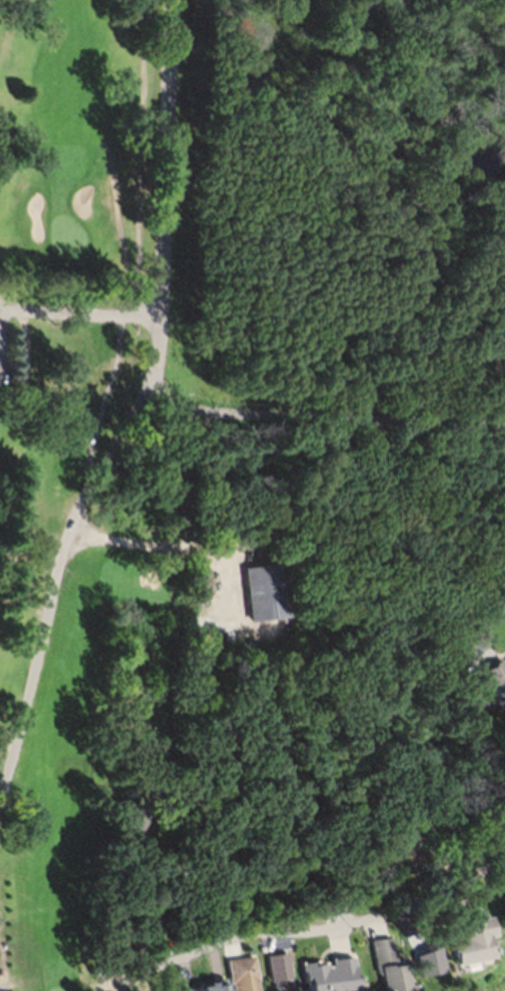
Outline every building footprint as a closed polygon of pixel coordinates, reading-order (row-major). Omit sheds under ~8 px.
[(250,630),(287,626),(281,570),(244,574),(250,630)] [(501,672),(499,666),(485,672),(497,701),(504,698),(504,671),(501,672)] [(448,973),(485,965),(481,944),(487,943),(483,924),(455,930),(458,947),(443,950),(448,973)] [(224,990),(252,990),(252,963),(238,963),(238,953),(222,953),(224,990)] [(287,961),(268,961),(268,990),(287,990),(287,961)] [(299,969),(301,990),(351,990),(349,966),(299,969)] [(212,970),(193,972),(196,990),(215,990),(212,970)] [(401,973),(376,973),(376,990),(401,990),(401,973)]
